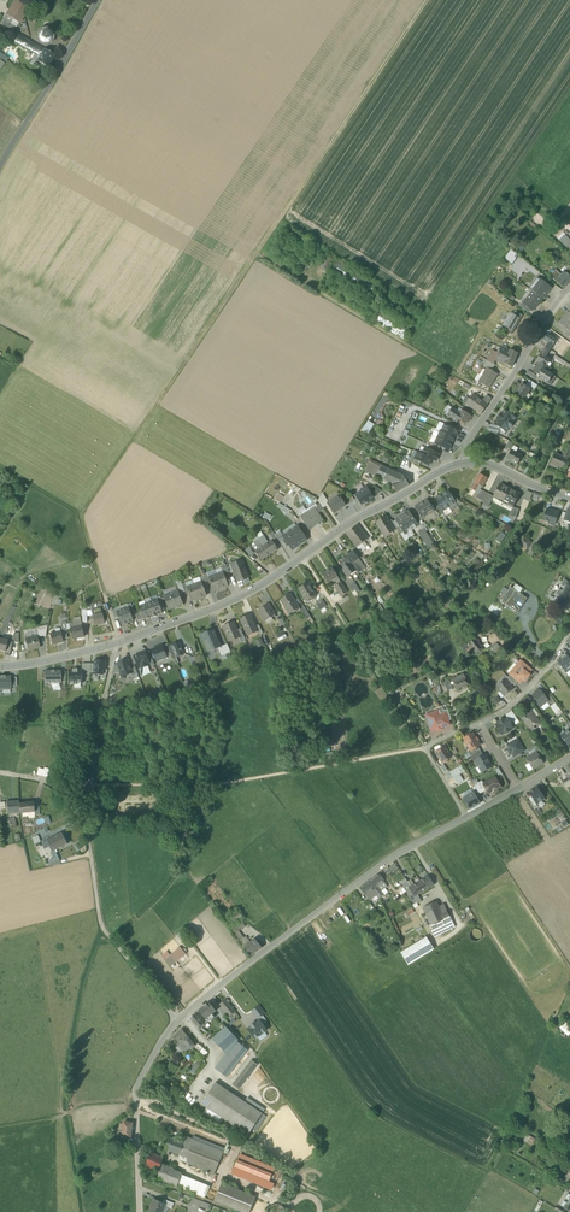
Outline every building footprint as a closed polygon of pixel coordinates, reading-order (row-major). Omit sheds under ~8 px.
[(19,23),(29,8),(16,0),(15,0),(6,15),(19,23)] [(19,23),(6,15),(3,19),(10,24),(16,27),(19,23)] [(10,24),(3,19),(1,23),(8,27),(10,24)] [(48,44),(51,42),(53,39),(53,35),(51,32),(49,30),(45,30),(42,31),(40,33),(39,37),(39,40),(42,43),(45,44),(48,44)] [(38,56),(40,57),(44,49),(23,38),(24,35),(18,32),(13,42),(38,56)] [(37,61),(48,68),(54,55),(44,49),(40,57),(38,56),(38,57),(39,58),(37,61)] [(9,58),(0,52),(0,56),(7,61),(9,58)] [(566,248),(568,246),(569,244),(569,242),(564,235),(559,240),(566,248)] [(504,259),(512,264),(516,259),(514,258),(516,255),(510,251),(504,259)] [(328,253),(322,263),(321,264),(319,267),(326,271),(334,257),(328,253)] [(559,277),(556,281),(555,281),(563,288),(569,281),(569,276),(564,271),(559,277)] [(554,279),(556,281),(559,277),(554,273),(550,277),(554,279)] [(538,277),(530,289),(531,290),(540,279),(538,277)] [(529,289),(533,292),(542,299),(546,294),(547,294),(549,291),(548,290),(551,287),(540,279),(531,290),(530,289),(529,289)] [(542,299),(533,292),(524,304),(523,304),(530,310),(533,311),(533,310),(536,306),(536,305),(541,299),(542,299)] [(518,305),(528,312),(530,310),(523,304),(524,304),(521,302),(518,305)] [(504,331),(511,335),(522,315),(515,311),(513,315),(510,313),(503,325),(506,327),(504,331)] [(569,330),(569,320),(565,316),(559,324),(569,331),(569,330)] [(549,344),(547,348),(550,350),(557,339),(552,336),(547,333),(543,340),(549,344)] [(501,348),(498,354),(495,360),(504,364),(509,351),(501,348)] [(493,363),(495,360),(498,354),(491,350),(487,360),(493,363)] [(504,364),(512,367),(518,353),(510,350),(509,351),(504,364)] [(537,360),(539,362),(546,366),(550,359),(546,356),(548,353),(545,351),(542,354),(541,353),(537,360)] [(553,358),(564,365),(566,362),(555,355),(553,358)] [(489,369),(491,371),(495,365),(493,363),(487,360),(484,366),(487,368),(489,369)] [(544,369),(546,366),(539,362),(533,371),(540,376),(539,377),(548,383),(553,375),(548,372),(544,369)] [(479,382),(489,388),(497,374),(491,371),(489,369),(484,377),(483,376),(479,382)] [(526,373),(534,379),(537,376),(533,373),(528,370),(526,373)] [(556,377),(553,375),(548,383),(551,385),(556,377)] [(515,393),(524,399),(527,393),(530,389),(522,384),(519,389),(518,389),(515,393)] [(466,404),(475,410),(482,400),(473,394),(469,399),(466,404)] [(483,401),(488,405),(492,399),(489,397),(486,396),(483,401)] [(483,401),(482,400),(475,410),(481,414),(488,405),(483,401)] [(458,422),(459,420),(457,419),(461,414),(460,414),(460,413),(457,411),(452,407),(447,415),(454,420),(454,419),(458,422)] [(462,410),(460,413),(460,414),(461,414),(457,419),(459,420),(465,424),(471,416),(462,410)] [(495,424),(506,431),(509,427),(510,428),(514,423),(513,422),(515,418),(510,414),(509,412),(508,413),(505,410),(502,414),(500,414),(497,419),(498,420),(496,424),(495,424)] [(369,434),(374,424),(368,420),(362,430),(369,434)] [(442,431),(445,424),(439,422),(436,428),(441,431),(442,431)] [(488,430),(497,435),(499,431),(504,434),(506,431),(495,424),(496,424),(493,422),(488,430)] [(445,424),(442,431),(455,437),(456,437),(459,430),(445,424)] [(432,435),(433,435),(438,437),(441,431),(436,428),(435,428),(432,435)] [(449,450),(455,437),(442,431),(441,431),(438,437),(435,444),(440,446),(449,450)] [(431,442),(429,445),(439,450),(440,446),(435,444),(431,442)] [(425,448),(422,454),(419,453),(418,452),(415,459),(421,462),(428,465),(431,459),(436,461),(439,454),(437,453),(428,448),(425,448)] [(507,459),(517,465),(522,456),(516,453),(511,450),(507,459)] [(550,464),(562,469),(567,459),(562,456),(555,453),(550,464)] [(410,461),(419,465),(421,462),(415,459),(411,457),(410,461)] [(364,470),(376,476),(381,467),(369,461),(364,470)] [(376,476),(383,480),(389,469),(381,465),(381,467),(376,476)] [(389,469),(383,480),(382,482),(387,484),(388,482),(391,484),(397,493),(409,485),(403,476),(389,469)] [(474,482),(475,482),(479,485),(482,487),(487,478),(479,474),(474,482)] [(471,489),(475,491),(479,485),(475,482),(471,489)] [(494,497),(503,502),(509,490),(505,487),(500,484),(493,496),(493,497),(494,497)] [(368,490),(366,486),(361,490),(362,491),(356,495),(362,505),(367,502),(371,499),(373,498),(373,497),(368,490)] [(375,486),(368,490),(373,497),(382,491),(375,486)] [(476,498),(484,502),(488,494),(481,490),(478,493),(476,498)] [(514,492),(509,490),(503,502),(513,507),(520,495),(514,492)] [(449,507),(452,511),(458,507),(453,498),(448,491),(435,499),(439,505),(443,511),(449,507)] [(318,500),(320,504),(322,507),(328,504),(328,503),(329,502),(323,492),(318,500)] [(328,498),(330,501),(339,495),(338,492),(328,498)] [(274,500),(280,503),(283,497),(278,494),(274,500)] [(328,504),(334,513),(339,510),(338,510),(346,505),(340,495),(339,495),(330,501),(329,502),(328,503),(328,504)] [(487,504),(484,502),(482,504),(488,507),(494,497),(493,497),(493,496),(492,495),(487,504)] [(453,498),(458,507),(461,505),(456,496),(453,498)] [(419,513),(422,519),(422,518),(428,515),(427,513),(433,509),(434,511),(427,500),(415,508),(419,513)] [(306,510),(305,509),(304,510),(307,513),(309,511),(310,513),(315,510),(314,508),(317,506),(316,504),(306,510)] [(324,510),(322,507),(320,504),(317,506),(314,508),(315,510),(316,510),(318,513),(324,510)] [(436,507),(441,515),(445,513),(443,511),(439,505),(436,507)] [(443,511),(445,513),(447,516),(452,512),(452,511),(449,507),(443,511)] [(552,510),(547,509),(543,520),(549,522),(548,524),(554,526),(555,525),(558,514),(558,513),(551,511),(552,510)] [(304,510),(299,513),(310,529),(316,525),(315,525),(323,520),(318,513),(316,510),(315,510),(310,513),(309,511),(307,513),(304,510)] [(412,518),(408,512),(396,520),(400,526),(404,532),(405,534),(412,530),(417,526),(416,524),(412,518)] [(422,519),(419,513),(412,518),(416,524),(419,522),(422,520),(423,520),(422,518),(422,519)] [(376,522),(384,534),(393,529),(389,522),(385,517),(376,522)] [(394,531),(398,529),(397,527),(393,522),(392,520),(389,522),(393,529),(394,531)] [(297,522),(281,532),(283,534),(298,525),(297,522)] [(416,524),(417,526),(420,530),(421,530),(422,532),(425,530),(424,528),(421,524),(419,522),(416,524)] [(346,533),(357,547),(368,538),(357,524),(346,533)] [(307,539),(298,526),(283,536),(286,540),(284,541),(287,546),(289,545),(292,549),(297,546),(298,546),(304,542),(304,541),(307,539)] [(405,534),(408,538),(414,534),(412,530),(405,534)] [(425,530),(422,532),(419,533),(428,548),(434,545),(426,532),(425,530)] [(281,543),(284,541),(286,540),(283,536),(280,531),(275,534),(277,538),(281,543)] [(496,540),(501,543),(506,535),(501,532),(496,540)] [(260,540),(264,546),(267,544),(266,543),(268,542),(263,535),(259,538),(260,540)] [(527,549),(532,542),(526,538),(521,545),(527,549)] [(260,547),(261,548),(264,546),(260,540),(255,543),(258,548),(260,547)] [(272,541),(267,544),(264,546),(269,554),(277,549),(275,546),(274,544),(272,541)] [(357,548),(361,553),(366,549),(362,543),(357,548)] [(269,554),(264,546),(261,548),(256,551),(258,554),(259,556),(261,560),(269,554)] [(251,555),(254,553),(250,547),(244,551),(248,556),(251,554),(251,555)] [(353,551),(346,556),(352,564),(354,563),(359,559),(353,551)] [(339,561),(344,569),(345,570),(352,564),(346,556),(339,561)] [(232,566),(238,581),(249,577),(243,562),(232,566)] [(356,570),(358,573),(363,570),(360,566),(359,567),(357,565),(356,565),(354,563),(352,564),(356,570)] [(356,570),(352,564),(345,570),(344,569),(343,570),(347,577),(356,570)] [(322,574),(328,583),(338,576),(333,568),(327,572),(327,571),(322,574)] [(414,572),(410,576),(415,580),(419,576),(414,572)] [(224,573),(223,573),(216,575),(222,590),(224,589),(224,587),(228,586),(226,578),(224,573)] [(219,591),(222,590),(216,575),(209,578),(211,584),(214,591),(219,589),(219,591)] [(555,595),(559,597),(563,599),(567,601),(568,600),(569,597),(569,583),(564,579),(561,585),(564,587),(562,591),(559,589),(555,595)] [(202,582),(195,585),(200,600),(203,599),(202,597),(207,595),(204,588),(202,582)] [(355,590),(357,593),(360,591),(355,582),(348,586),(352,592),(355,590)] [(299,589),(307,601),(306,599),(310,597),(311,599),(316,596),(308,583),(299,589)] [(335,587),(338,592),(345,588),(341,583),(335,587)] [(516,584),(513,588),(519,593),(523,588),(516,584)] [(198,601),(200,600),(195,585),(188,587),(187,587),(189,593),(192,600),(197,599),(198,601)] [(505,595),(500,601),(518,613),(521,609),(518,607),(517,606),(518,605),(519,606),(522,607),(527,598),(519,593),(513,588),(510,587),(508,590),(505,595)] [(338,592),(341,597),(347,593),(345,588),(338,592)] [(164,596),(169,609),(182,604),(178,591),(164,596)] [(341,597),(344,601),(350,597),(347,593),(341,597)] [(289,613),(289,614),(299,608),(290,594),(281,600),(285,607),(286,606),(291,612),(289,613)] [(559,606),(566,609),(569,602),(569,601),(568,600),(567,601),(563,599),(559,606)] [(158,600),(152,602),(157,616),(163,613),(158,600)] [(443,606),(447,610),(451,607),(450,605),(453,604),(450,600),(443,606)] [(157,616),(152,602),(146,604),(151,618),(153,617),(154,617),(157,616)] [(144,620),(151,618),(146,604),(140,606),(142,612),(144,619),(144,620)] [(259,610),(265,621),(275,615),(268,604),(259,610)] [(12,606),(7,615),(11,617),(15,607),(12,606)] [(129,607),(122,609),(127,623),(134,621),(131,613),(129,607)] [(300,610),(307,620),(311,617),(304,607),(300,610)] [(121,625),(127,623),(122,609),(116,612),(118,617),(121,625)] [(104,623),(102,614),(93,616),(95,625),(104,623)] [(5,628),(11,617),(7,615),(2,627),(5,628)] [(240,620),(247,635),(248,635),(247,633),(251,632),(251,633),(257,631),(255,626),(250,615),(240,620)] [(275,617),(280,625),(284,623),(280,615),(275,617)] [(69,623),(70,629),(82,626),(81,621),(69,623)] [(556,635),(559,632),(548,622),(545,625),(556,635)] [(224,627),(230,641),(239,637),(240,637),(237,631),(234,623),(224,627)] [(70,629),(73,639),(84,636),(82,626),(70,629)] [(37,629),(39,637),(46,635),(47,627),(37,629)] [(239,637),(242,643),(246,641),(241,629),(237,631),(240,637),(239,637)] [(205,642),(210,652),(218,648),(221,647),(214,630),(208,632),(208,631),(200,635),(203,643),(205,642)] [(544,630),(541,632),(548,646),(552,644),(544,630)] [(49,634),(51,645),(64,642),(61,631),(49,634)] [(279,640),(287,637),(285,632),(277,635),(279,640)] [(37,637),(32,638),(25,640),(27,651),(39,648),(37,637)] [(473,637),(463,644),(467,648),(470,646),(477,655),(483,650),(481,647),(473,637)] [(259,647),(265,645),(261,638),(256,641),(259,647)] [(11,641),(7,640),(5,652),(4,652),(4,655),(9,656),(11,648),(11,647),(12,642),(11,641)] [(169,647),(173,658),(176,657),(183,654),(179,643),(169,647)] [(497,643),(489,649),(495,657),(503,651),(497,643)] [(167,644),(162,646),(166,656),(171,654),(167,644)] [(218,648),(221,656),(231,652),(227,644),(221,647),(218,648)] [(167,657),(166,656),(162,646),(153,650),(157,661),(167,657)] [(142,665),(143,667),(147,666),(146,664),(149,663),(145,652),(135,657),(137,663),(139,667),(142,665)] [(558,661),(566,673),(569,670),(569,654),(569,653),(566,655),(565,654),(562,656),(563,657),(558,661)] [(195,656),(199,668),(206,665),(203,659),(201,654),(195,656)] [(119,672),(122,679),(126,677),(126,676),(131,674),(133,673),(130,666),(127,659),(118,663),(118,665),(121,671),(119,672)] [(106,664),(106,661),(95,660),(95,664),(94,672),(94,675),(101,675),(103,675),(103,669),(104,669),(105,664),(106,664)] [(520,683),(523,680),(518,676),(523,670),(528,673),(531,670),(528,667),(524,663),(524,664),(521,661),(510,674),(518,681),(520,683)] [(152,670),(149,663),(146,664),(147,666),(143,667),(145,673),(152,670)] [(82,670),(82,675),(90,675),(90,672),(91,664),(82,664),(82,670)] [(112,674),(113,675),(119,672),(121,671),(118,665),(114,667),(112,674)] [(82,675),(82,670),(78,670),(78,669),(73,669),(73,670),(69,670),(69,684),(83,683),(82,675)] [(518,676),(523,680),(523,679),(523,678),(527,674),(528,673),(523,670),(518,676)] [(46,679),(46,683),(62,683),(62,682),(61,671),(46,671),(46,672),(46,679)] [(452,680),(454,683),(465,678),(464,674),(452,680)] [(518,681),(510,674),(508,677),(508,678),(513,683),(515,686),(518,681)] [(0,676),(0,690),(11,690),(11,687),(11,677),(11,676),(0,676)] [(466,678),(465,678),(454,683),(457,690),(469,684),(466,678)] [(498,688),(504,696),(513,689),(510,686),(505,680),(501,683),(502,684),(498,688)] [(532,696),(541,707),(547,702),(548,701),(544,695),(540,690),(532,696)] [(547,702),(549,705),(554,701),(548,692),(544,695),(548,701),(547,702)] [(497,696),(492,701),(496,705),(501,701),(497,696)] [(521,703),(523,707),(532,701),(528,696),(521,703)] [(547,702),(541,707),(543,711),(550,706),(549,705),(547,702)] [(534,708),(530,711),(536,718),(537,718),(540,716),(534,708)] [(514,722),(518,719),(512,711),(505,715),(507,718),(508,718),(511,723),(514,722)] [(531,732),(535,729),(534,728),(541,723),(537,718),(536,718),(530,711),(521,718),(531,732)] [(430,725),(432,730),(449,724),(448,721),(445,714),(441,715),(436,717),(435,713),(427,715),(429,720),(428,721),(429,724),(430,725)] [(508,718),(507,718),(504,721),(503,719),(499,722),(499,723),(495,725),(501,735),(505,732),(505,733),(510,731),(509,729),(512,727),(511,723),(508,718)] [(568,745),(569,743),(569,729),(561,736),(561,735),(568,745)] [(471,750),(478,746),(479,745),(477,741),(475,738),(472,733),(464,738),(471,750)] [(514,756),(524,750),(517,740),(508,745),(514,756)] [(444,763),(446,763),(447,762),(448,760),(447,760),(452,757),(449,752),(448,753),(446,750),(447,749),(445,746),(435,752),(440,759),(441,758),(443,762),(444,762),(444,763)] [(469,752),(471,756),(480,751),(481,751),(478,746),(471,750),(468,751),(469,752)] [(537,753),(539,757),(544,755),(538,747),(537,748),(535,749),(537,753)] [(483,756),(480,751),(471,756),(474,762),(476,761),(483,756)] [(533,769),(543,763),(539,757),(537,753),(528,758),(528,760),(530,763),(531,764),(534,768),(533,769)] [(476,761),(482,772),(492,767),(485,755),(483,756),(476,761)] [(450,772),(453,778),(460,775),(462,773),(458,767),(450,772)] [(556,773),(559,777),(564,774),(561,769),(556,773)] [(568,780),(564,774),(559,777),(563,783),(562,784),(565,789),(569,785),(569,783),(568,780)] [(463,781),(460,775),(453,778),(457,785),(463,781)] [(487,790),(489,794),(492,792),(497,789),(500,787),(495,777),(483,784),(487,790)] [(474,785),(479,794),(487,790),(483,784),(482,781),(479,783),(474,785)] [(544,798),(537,787),(529,792),(531,796),(536,804),(544,798)] [(474,793),(463,798),(469,809),(480,803),(474,793)] [(536,804),(531,796),(528,798),(534,807),(537,805),(536,804)] [(7,813),(19,812),(19,803),(19,801),(6,801),(7,813)] [(19,813),(28,812),(35,811),(34,806),(34,803),(19,803),(19,812),(19,813)] [(8,820),(10,828),(16,827),(14,817),(7,818),(7,820),(8,820)] [(51,846),(52,848),(53,851),(54,850),(67,844),(61,833),(48,840),(51,846)] [(32,838),(35,845),(41,842),(38,835),(32,838)] [(45,848),(51,846),(48,840),(42,843),(45,849),(45,848)] [(78,843),(73,846),(77,852),(81,848),(78,843)] [(50,852),(54,859),(58,857),(54,850),(53,851),(52,848),(49,849),(50,852)] [(275,869),(281,856),(276,854),(270,867),(275,869)] [(391,867),(395,872),(400,869),(397,864),(391,867)] [(378,874),(369,881),(375,888),(377,886),(384,881),(378,874)] [(409,888),(414,896),(418,894),(434,885),(428,876),(414,885),(411,887),(409,888)] [(372,890),(375,888),(369,881),(361,888),(366,895),(370,891),(372,890)] [(409,895),(411,898),(414,896),(409,888),(411,887),(409,884),(404,887),(409,895)] [(426,914),(439,907),(436,902),(423,908),(426,914)] [(426,914),(431,925),(442,920),(449,916),(448,914),(450,913),(448,910),(447,911),(442,913),(439,907),(426,914)] [(449,916),(442,920),(448,931),(455,927),(450,916),(449,916)] [(234,924),(238,931),(245,926),(240,919),(234,924)] [(434,937),(448,931),(442,920),(431,925),(434,930),(431,931),(434,937)] [(471,939),(474,941),(478,941),(481,938),(482,934),(480,931),(476,929),(473,930),(470,932),(469,936),(471,939)] [(244,938),(238,931),(234,934),(239,941),(244,938)] [(401,953),(408,965),(434,949),(426,937),(401,953)] [(232,968),(211,938),(201,945),(222,975),(232,968)] [(245,948),(248,945),(244,938),(239,941),(244,948),(245,948)] [(245,948),(251,956),(261,948),(255,940),(250,943),(248,945),(245,948)] [(180,947),(171,955),(175,961),(185,953),(180,947)] [(171,964),(175,961),(171,955),(167,959),(171,964)] [(427,963),(420,965),(422,972),(429,970),(427,963)] [(274,989),(276,994),(283,991),(281,986),(274,989)] [(430,998),(427,992),(420,996),(423,1002),(430,998)] [(220,1004),(230,1016),(235,1012),(226,999),(220,1004)] [(272,999),(269,1001),(276,1011),(279,1009),(272,999)] [(277,1004),(280,1011),(286,1008),(282,1001),(277,1004)] [(198,1011),(206,1019),(216,1011),(209,1002),(198,1011)] [(252,1011),(258,1019),(263,1015),(265,1014),(259,1006),(252,1011)] [(290,1015),(297,1023),(300,1021),(297,1018),(302,1015),(297,1009),(290,1015)] [(190,1018),(200,1030),(201,1028),(204,1025),(195,1014),(190,1018)] [(258,1019),(259,1020),(262,1024),(266,1021),(263,1015),(258,1019)] [(259,1020),(255,1023),(251,1026),(248,1029),(255,1039),(257,1037),(264,1032),(267,1030),(262,1024),(259,1020)] [(569,1036),(569,1034),(569,1025),(566,1021),(560,1028),(569,1036)] [(238,1040),(226,1026),(212,1039),(227,1054),(236,1042),(237,1042),(238,1040)] [(173,1036),(178,1043),(182,1040),(187,1036),(182,1029),(173,1036)] [(264,1032),(257,1037),(260,1041),(267,1035),(264,1032)] [(188,1037),(183,1041),(189,1049),(194,1045),(188,1037)] [(183,1041),(182,1040),(178,1043),(180,1045),(177,1047),(182,1054),(185,1052),(189,1049),(183,1041)] [(236,1042),(227,1054),(216,1068),(226,1076),(247,1050),(237,1042),(236,1042)] [(271,1053),(278,1048),(273,1043),(267,1048),(271,1053)] [(199,1051),(204,1056),(207,1053),(202,1048),(199,1051)] [(281,1054),(285,1062),(294,1057),(289,1049),(281,1054)] [(326,1054),(322,1057),(326,1063),(331,1060),(326,1054)] [(271,1061),(276,1068),(282,1064),(277,1057),(271,1061)] [(170,1058),(168,1061),(176,1067),(179,1064),(170,1058)] [(232,1084),(234,1086),(253,1061),(251,1060),(232,1084)] [(234,1086),(238,1089),(257,1065),(253,1061),(234,1086)] [(192,1068),(196,1073),(201,1068),(199,1066),(195,1063),(191,1067),(192,1068)] [(329,1068),(333,1072),(338,1068),(334,1064),(329,1068)] [(278,1080),(282,1089),(287,1087),(283,1078),(278,1080)] [(201,1104),(206,1108),(223,1119),(248,1135),(252,1128),(262,1113),(245,1102),(215,1082),(201,1104)] [(279,1098),(280,1095),(279,1092),(278,1090),(276,1087),(273,1086),(270,1086),(267,1087),(265,1089),(263,1091),(262,1094),(263,1097),(264,1100),(266,1102),(269,1103),(272,1104),(275,1103),(277,1101),(279,1098)] [(296,1088),(290,1091),(294,1098),(300,1095),(296,1088)] [(247,1098),(245,1102),(262,1113),(264,1110),(247,1098)] [(355,1099),(352,1102),(360,1109),(363,1106),(355,1099)] [(220,1124),(223,1119),(206,1108),(203,1113),(220,1124)] [(266,1116),(262,1113),(252,1128),(256,1131),(266,1116)] [(310,1115),(304,1119),(307,1124),(313,1120),(310,1115)] [(383,1129),(390,1134),(394,1129),(386,1124),(383,1129)] [(131,1137),(132,1128),(123,1127),(122,1136),(122,1137),(127,1137),(131,1137)] [(381,1132),(378,1137),(385,1142),(389,1137),(381,1132)] [(532,1145),(536,1138),(527,1134),(523,1141),(532,1145)] [(118,1147),(126,1148),(127,1137),(122,1137),(122,1136),(119,1136),(118,1147)] [(169,1137),(165,1148),(171,1150),(179,1154),(180,1154),(184,1143),(169,1137)] [(187,1137),(184,1143),(180,1154),(179,1154),(178,1158),(187,1161),(186,1162),(215,1173),(223,1151),(187,1137)] [(331,1146),(335,1153),(341,1149),(336,1142),(331,1146)] [(158,1170),(159,1171),(161,1165),(164,1158),(152,1153),(147,1166),(158,1170)] [(238,1157),(273,1172),(275,1168),(240,1154),(238,1157)] [(367,1156),(363,1159),(368,1165),(372,1162),(367,1156)] [(234,1167),(269,1181),(272,1174),(237,1160),(234,1167)] [(339,1171),(344,1165),(340,1161),(334,1167),(339,1171)] [(371,1163),(366,1168),(370,1172),(375,1167),(371,1163)] [(155,1178),(177,1186),(179,1180),(181,1175),(182,1173),(180,1172),(180,1173),(173,1170),(161,1165),(159,1171),(158,1170),(155,1178)] [(231,1174),(272,1190),(274,1183),(234,1167),(231,1174)] [(461,1178),(464,1171),(456,1167),(453,1174),(461,1178)] [(181,1175),(179,1180),(197,1188),(195,1194),(204,1198),(209,1187),(199,1183),(181,1175)] [(371,1187),(377,1190),(381,1182),(375,1179),(371,1187)] [(177,1186),(195,1194),(197,1188),(179,1180),(177,1186)] [(244,1211),(249,1211),(255,1197),(222,1183),(215,1200),(244,1211)] [(164,1206),(171,1209),(174,1203),(164,1199),(162,1203),(165,1204),(164,1206)] [(164,1206),(165,1204),(162,1203),(154,1200),(152,1206),(151,1205),(149,1211),(162,1211),(164,1206)] [(200,1207),(208,1209),(210,1204),(202,1201),(200,1207)]
